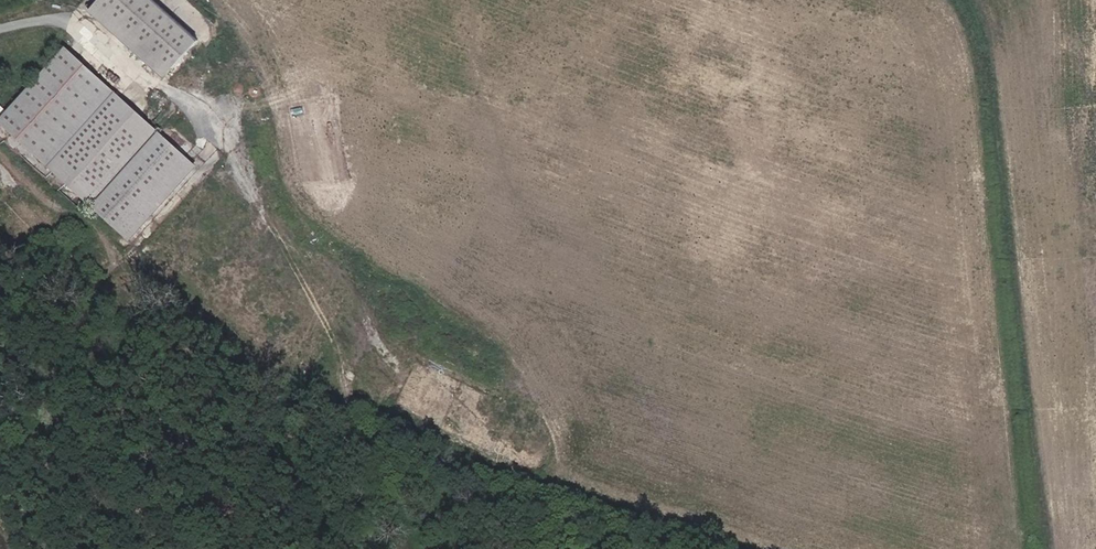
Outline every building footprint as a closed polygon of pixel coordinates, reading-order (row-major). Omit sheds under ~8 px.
[(161,0),(103,0),(92,12),(171,79),(202,38),(161,0)] [(71,48),(0,129),(0,130),(133,241),(199,164),(71,48)]
